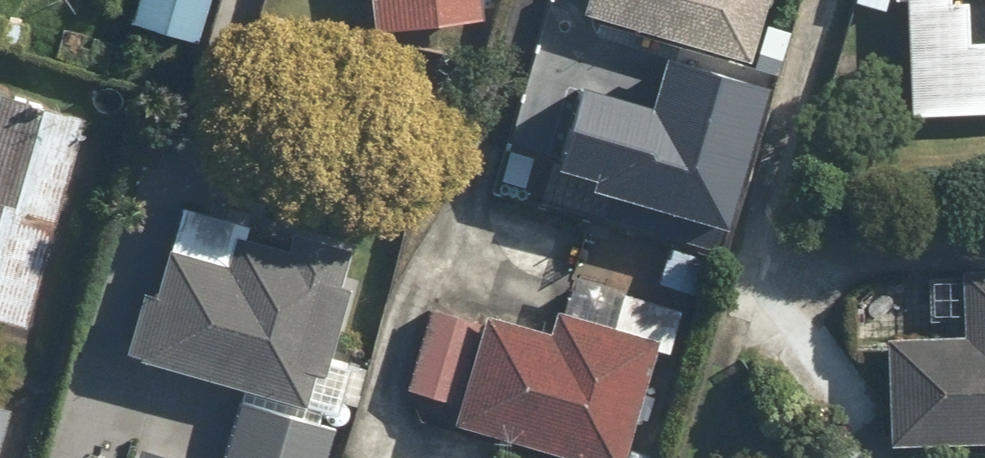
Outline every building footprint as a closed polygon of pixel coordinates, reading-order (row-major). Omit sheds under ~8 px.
[(197,44),(210,0),(143,0),(135,28),(197,44)] [(372,27),(477,16),(476,0),(369,0),(372,27)] [(590,10),(763,62),(782,0),(593,0),(590,10)] [(893,8),(913,8),(913,115),(984,115),(984,36),(981,36),(981,0),(893,0),(893,8)] [(0,9),(0,60),(29,67),(41,19),(0,9)] [(130,41),(53,23),(43,67),(120,85),(130,41)] [(647,98),(573,76),(545,166),(721,220),(748,129),(761,89),(659,58),(647,98)] [(33,323),(93,116),(7,92),(0,116),(0,313),(33,323)] [(301,402),(357,245),(256,209),(236,265),(181,245),(145,346),(301,402)] [(883,445),(984,443),(984,271),(956,272),(958,332),(880,334),(883,445)] [(678,305),(580,275),(566,320),(500,299),(494,317),(430,298),(402,387),(466,407),(462,422),(580,457),(631,457),(678,305)] [(340,425),(245,394),(225,457),(329,457),(340,425)] [(145,448),(142,457),(177,457),(145,448)]
